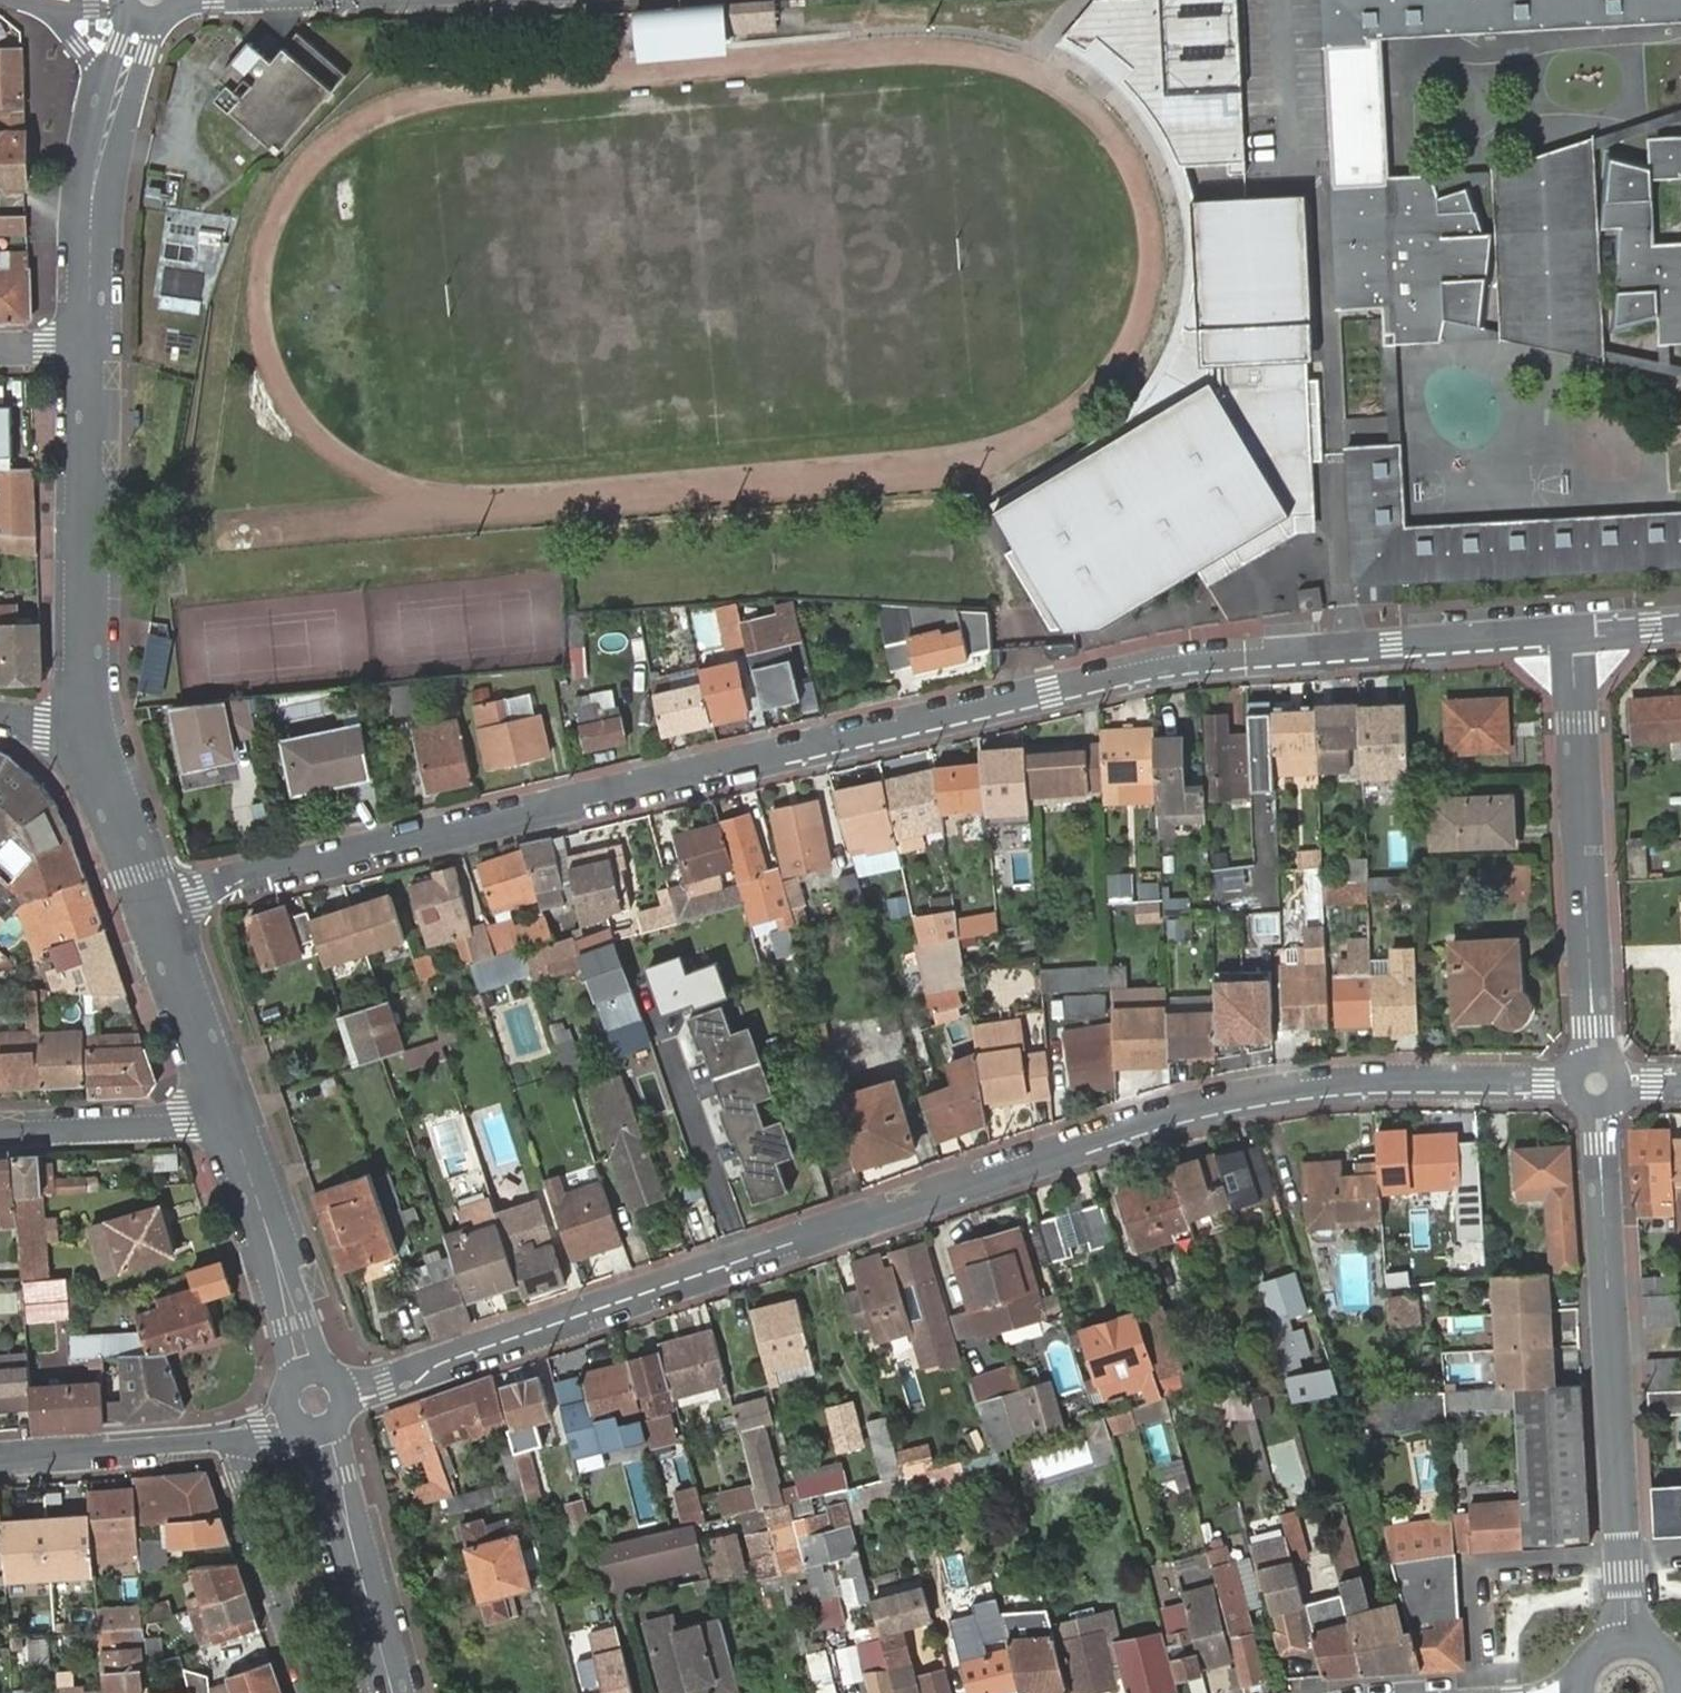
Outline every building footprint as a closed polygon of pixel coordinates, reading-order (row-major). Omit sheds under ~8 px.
[(776,0),(747,0),(726,1),(726,5),(636,11),(638,29),(778,17),(776,0)] [(1232,0),(1087,0),(1061,35),(1085,48),(1095,37),(1121,57),(1132,43),(1144,53),(1148,53),(1148,61),(1131,62),(1121,76),(1136,92),(1149,107),(1163,129),(1174,149),(1180,161),(1229,157),(1230,167),(1247,165),(1232,0)] [(1327,51),(1370,49),(1370,42),(1680,23),(1680,0),(1325,0),(1327,51)] [(778,17),(638,29),(639,44),(730,37),(730,30),(779,26),(778,17)] [(221,90),(228,89),(335,71),(348,69),(304,30),(279,58),(255,37),(225,73),(231,79),(221,90)] [(1085,48),(1061,35),(1056,42),(1081,55),(1101,69),(1116,83),(1131,99),(1144,114),(1159,136),(1170,158),(1183,197),(1186,225),(1186,252),(1183,279),(1178,306),(1170,332),(1159,357),(1146,381),(1130,403),(1112,424),(1092,442),(1070,459),(1038,479),(1003,501),(1007,511),(1038,492),(1055,482),(1056,480),(1065,475),(1079,466),(1094,455),(1117,436),(1133,420),(1152,396),(1168,371),(1179,349),(1186,329),(1194,302),(1199,267),(1200,239),(1197,203),(1196,197),(1191,175),(1186,160),(1180,161),(1174,149),(1163,129),(1149,107),(1136,92),(1121,76),(1106,62),(1085,48)] [(0,49),(0,103),(24,102),(22,49),(1,49),(0,49)] [(348,69),(335,71),(337,83),(349,70),(348,69)] [(234,106),(264,132),(263,111),(297,106),(298,111),(317,107),(337,83),(335,71),(228,89),(234,106)] [(218,94),(234,106),(228,89),(221,90),(218,94)] [(263,111),(264,132),(282,147),(317,107),(298,111),(297,106),(263,111)] [(24,108),(0,109),(0,185),(4,185),(5,183),(27,182),(24,108)] [(1433,176),(1441,199),(1475,187),(1495,181),(1497,236),(1503,331),(1490,328),(1449,319),(1443,341),(1504,338),(1680,376),(1680,366),(1673,364),(1671,343),(1670,314),(1661,315),(1661,321),(1659,321),(1662,362),(1606,350),(1599,230),(1594,151),(1648,133),(1650,162),(1651,163),(1652,167),(1661,167),(1660,138),(1659,129),(1680,122),(1680,112),(1494,173),(1433,176)] [(1660,138),(1661,167),(1652,167),(1651,163),(1606,150),(1599,230),(1621,229),(1620,239),(1615,239),(1612,337),(1659,321),(1661,321),(1661,315),(1670,314),(1671,343),(1680,343),(1680,244),(1656,245),(1652,181),(1680,180),(1680,137),(1660,138)] [(1388,186),(1335,189),(1337,220),(1392,217),(1393,241),(1339,244),(1343,312),(1385,310),(1386,334),(1397,334),(1397,344),(1399,344),(1443,341),(1449,319),(1490,328),(1497,236),(1491,235),(1475,187),(1441,199),(1433,176),(1387,179),(1388,186)] [(1307,345),(1298,188),(1196,196),(1197,203),(1200,239),(1199,267),(1194,302),(1186,329),(1179,349),(1168,371),(1152,396),(1133,420),(1117,436),(1094,455),(1079,466),(1065,475),(1056,480),(1055,482),(1038,492),(1007,511),(1025,548),(1013,554),(1047,627),(1101,622),(1193,566),(1203,582),(1293,528),(1293,513),(1311,512),(1308,457),(1318,456),(1314,375),(1304,376),(1302,346),(1307,345)] [(28,212),(0,213),(0,229),(28,228),(28,212)] [(1392,217),(1337,220),(1339,244),(1393,241),(1392,217)] [(218,254),(218,230),(200,229),(199,253),(218,254)] [(29,251),(2,251),(2,247),(0,247),(0,320),(25,320),(31,314),(29,251)] [(159,265),(156,308),(198,312),(202,269),(159,265)] [(1386,334),(1393,444),(1405,443),(1399,344),(1397,344),(1397,334),(1386,334)] [(0,395),(0,446),(14,446),(13,395),(0,395)] [(1410,526),(1405,443),(1393,444),(1350,447),(1358,584),(1680,565),(1680,510),(1410,526)] [(15,467),(14,446),(0,446),(0,466),(15,467)] [(38,536),(37,518),(30,517),(28,466),(15,467),(0,466),(0,533),(38,536)] [(0,533),(0,553),(38,555),(38,536),(0,533)] [(1319,588),(1299,590),(1299,608),(1320,607),(1319,588)] [(749,642),(741,601),(722,606),(730,646),(749,642)] [(993,650),(992,646),(988,613),(934,610),(910,617),(908,609),(908,605),(876,603),(886,646),(906,642),(911,668),(912,673),(966,661),(966,656),(993,650)] [(40,624),(17,624),(16,604),(0,604),(0,682),(42,682),(40,624)] [(799,623),(795,604),(779,606),(781,617),(748,624),(766,707),(800,698),(788,638),(802,636),(799,623)] [(910,617),(934,610),(908,609),(910,617)] [(149,652),(141,691),(167,696),(177,650),(174,637),(153,632),(149,652)] [(589,678),(588,642),(573,643),(572,643),(574,679),(589,678)] [(892,672),(911,668),(906,642),(886,646),(892,672)] [(995,672),(998,671),(1003,665),(1003,657),(1003,647),(992,646),(993,650),(995,672)] [(737,662),(703,669),(705,682),(714,722),(747,715),(737,662)] [(705,682),(659,693),(668,732),(714,722),(705,682)] [(251,696),(182,704),(195,764),(238,755),(234,735),(259,730),(251,696)] [(502,698),(473,705),(488,767),(545,755),(537,714),(508,720),(502,698)] [(594,700),(580,703),(590,746),(630,738),(623,704),(596,709),(594,700)] [(1680,740),(1680,701),(1633,705),(1636,743),(1680,740)] [(1513,725),(1511,703),(1454,706),(1454,711),(1433,712),(1435,756),(1456,755),(1509,753),(1507,726),(1513,725)] [(1363,705),(1318,707),(1319,711),(1322,773),(1350,770),(1348,747),(1365,746),(1365,740),(1363,716),(1363,705)] [(1300,708),(1271,709),(1272,715),(1261,715),(1250,716),(1254,792),(1264,792),(1276,791),(1275,775),(1322,773),(1319,711),(1300,712),(1300,708)] [(1389,786),(1411,785),(1411,783),(1406,783),(1404,739),(1388,739),(1388,738),(1387,720),(1387,715),(1363,716),(1365,740),(1370,739),(1371,786),(1389,786)] [(458,719),(417,729),(431,790),(473,779),(458,719)] [(1208,720),(1211,801),(1233,800),(1233,809),(1252,808),(1249,740),(1230,740),(1229,719),(1208,720)] [(1407,720),(1387,720),(1388,738),(1388,739),(1404,739),(1408,738),(1407,720)] [(361,726),(285,743),(295,789),(352,776),(356,794),(374,790),(361,726)] [(1100,749),(1103,797),(1103,801),(1121,800),(1121,792),(1159,790),(1157,745),(1156,734),(1100,737),(1100,749)] [(1159,790),(1161,828),(1177,827),(1176,814),(1208,812),(1207,796),(1188,796),(1187,744),(1157,745),(1159,790)] [(1025,753),(1029,800),(1103,797),(1100,749),(1070,751),(1070,760),(1058,760),(1058,752),(1025,753)] [(14,757),(0,751),(0,780),(14,757)] [(1070,760),(1070,751),(1058,752),(1058,760),(1070,760)] [(39,899),(40,903),(90,885),(75,846),(60,806),(45,788),(14,757),(0,780),(0,934),(39,899)] [(938,778),(943,815),(988,812),(984,765),(937,771),(938,778)] [(899,843),(946,835),(943,815),(938,778),(887,788),(899,843)] [(872,860),(901,853),(899,843),(887,788),(869,792),(871,807),(862,808),(858,794),(837,798),(849,841),(866,838),(868,845),(872,860)] [(1121,800),(1103,801),(1103,811),(1160,807),(1159,790),(1121,792),(1121,800)] [(871,807),(869,792),(858,794),(862,808),(871,807)] [(1499,821),(1518,820),(1517,798),(1438,800),(1439,846),(1500,844),(1499,821)] [(822,803),(776,814),(788,869),(804,866),(804,867),(833,861),(822,803)] [(741,889),(746,903),(747,906),(767,899),(763,886),(773,883),(770,873),(753,819),(722,827),(735,870),(741,889)] [(1519,844),(1518,820),(1499,821),(1500,844),(1519,844)] [(681,847),(692,883),(697,881),(698,886),(716,881),(714,876),(735,870),(722,827),(697,835),(699,842),(681,847)] [(680,841),(681,847),(699,842),(697,835),(680,841)] [(536,898),(541,920),(586,910),(580,886),(570,889),(558,838),(524,845),(526,854),(536,898)] [(849,841),(852,849),(868,845),(866,838),(849,841)] [(632,870),(629,856),(616,860),(613,848),(592,854),(594,865),(576,869),(580,886),(586,910),(590,929),(612,923),(614,922),(612,914),(636,909),(627,871),(632,870)] [(1300,854),(1301,872),(1326,871),(1325,852),(1300,854)] [(492,911),(536,898),(526,854),(481,869),(492,911)] [(592,854),(573,858),(576,869),(594,865),(592,854)] [(1370,860),(1371,884),(1371,892),(1390,891),(1389,859),(1370,860)] [(1345,862),(1347,883),(1371,884),(1370,860),(1345,862)] [(997,917),(1030,913),(1025,863),(992,867),(997,917)] [(1533,866),(1485,867),(1486,891),(1533,890),(1533,866)] [(492,958),(486,932),(474,935),(470,918),(461,880),(459,870),(436,874),(438,881),(414,886),(424,929),(448,923),(451,941),(465,937),(466,940),(474,966),(492,958)] [(691,903),(741,889),(735,870),(714,876),(716,881),(698,886),(697,881),(692,883),(688,893),(691,903)] [(782,920),(774,892),(785,889),(780,871),(770,873),(773,883),(763,886),(767,899),(747,906),(753,927),(782,920)] [(843,887),(853,921),(872,916),(861,881),(843,887)] [(106,931),(90,885),(40,903),(43,911),(48,909),(53,926),(44,931),(45,937),(52,935),(56,949),(66,945),(106,931)] [(792,917),(797,936),(808,934),(794,887),(785,889),(792,917)] [(675,910),(678,924),(746,903),(741,889),(691,903),(688,893),(671,897),(675,910)] [(782,920),(792,917),(785,889),(774,892),(782,920)] [(395,896),(314,922),(320,941),(324,956),(328,967),(410,941),(406,929),(395,896)] [(1160,904),(1138,905),(1139,923),(1161,922),(1160,904)] [(300,948),(320,941),(311,912),(291,919),(288,910),(251,920),(267,969),(303,958),(300,948)] [(643,920),(647,934),(676,925),(678,924),(675,910),(643,920)] [(959,932),(996,926),(993,911),(957,917),(959,932)] [(1288,1026),(1332,1024),(1327,913),(1308,914),(1311,965),(1286,967),(1288,1026)] [(1188,938),(1186,920),(1186,914),(1169,916),(1171,939),(1188,938)] [(792,917),(782,920),(784,930),(795,928),(792,917)] [(1194,919),(1186,920),(1188,938),(1196,937),(1194,919)] [(495,957),(508,954),(502,929),(486,932),(492,958),(495,957)] [(644,1022),(618,939),(595,946),(590,929),(578,933),(579,936),(588,965),(609,1033),(644,1022)] [(130,997),(106,931),(66,945),(71,971),(56,976),(57,993),(86,995),(101,995),(130,997)] [(554,976),(588,965),(579,936),(545,948),(554,976)] [(1370,942),(1335,944),(1340,1022),(1374,1021),(1370,942)] [(963,943),(924,950),(933,996),(970,990),(963,943)] [(1522,944),(1458,947),(1460,1019),(1501,1018),(1503,1019),(1505,1021),(1509,1024),(1513,1026),(1517,1027),(1520,1027),(1523,1026),(1529,1025),(1532,1022),(1535,1018),(1536,1013),(1538,1010),(1538,1006),(1537,1002),(1535,998),(1532,994),(1529,991),(1526,990),(1524,989),(1522,944)] [(27,959),(45,952),(45,945),(24,951),(27,959)] [(1397,975),(1374,976),(1377,1032),(1423,1030),(1419,946),(1395,948),(1397,975)] [(533,971),(525,948),(508,954),(495,957),(503,981),(533,971)] [(554,976),(545,948),(527,954),(533,971),(537,983),(554,976)] [(418,980),(435,975),(430,953),(412,958),(418,980)] [(686,954),(652,966),(666,1011),(700,1000),(702,1006),(732,996),(721,962),(692,971),(686,954)] [(503,981),(495,957),(492,958),(474,966),(481,988),(503,981)] [(1237,959),(1218,959),(1224,1062),(1266,1058),(1262,1021),(1242,1021),(1237,959)] [(1113,990),(1112,968),(1043,972),(1045,995),(1113,990)] [(905,1028),(890,978),(869,984),(884,1034),(905,1028)] [(973,1006),(970,990),(933,996),(936,1013),(973,1006)] [(46,1092),(44,1043),(41,992),(29,991),(31,1043),(7,1044),(6,1036),(0,1036),(0,1093),(46,1092)] [(100,1032),(101,995),(86,995),(88,1032),(100,1032)] [(1106,995),(1068,998),(1069,1014),(1107,1012),(1106,995)] [(1171,997),(1171,1006),(1171,1010),(1218,1008),(1217,995),(1171,997)] [(386,1061),(408,1054),(393,1005),(351,1018),(367,1067),(386,1061)] [(730,1006),(703,1016),(735,1106),(730,1110),(761,1197),(789,1187),(779,1158),(797,1151),(755,1031),(741,1037),(730,1006)] [(1171,1006),(1114,1010),(1116,1046),(1117,1067),(1134,1066),(1174,1064),(1174,1056),(1171,1010),(1171,1006)] [(1218,1008),(1171,1010),(1174,1056),(1220,1054),(1218,1008)] [(980,1055),(987,1099),(1027,1092),(1028,1099),(1051,1096),(1047,1053),(1025,1056),(1020,1021),(976,1028),(980,1055)] [(88,1056),(88,1049),(88,1032),(64,1035),(64,1043),(44,1043),(46,1092),(90,1090),(88,1056)] [(576,1042),(559,1047),(569,1075),(586,1069),(576,1042)] [(1074,1090),(1118,1089),(1118,1075),(1117,1067),(1116,1046),(1072,1048),(1074,1090)] [(161,1085),(148,1049),(88,1049),(88,1056),(96,1057),(98,1100),(152,1098),(161,1085)] [(953,1088),(940,1093),(925,1098),(938,1141),(955,1135),(991,1122),(988,1105),(987,1099),(980,1055),(951,1065),(957,1081),(953,1088)] [(1134,1066),(1117,1067),(1118,1075),(1134,1074),(1134,1066)] [(900,1078),(839,1094),(858,1168),(921,1148),(900,1078)] [(628,1079),(611,1085),(616,1100),(634,1095),(628,1079)] [(669,1196),(651,1145),(634,1095),(616,1100),(611,1085),(596,1089),(619,1155),(636,1207),(669,1196)] [(1027,1092),(987,1099),(988,1105),(1028,1099),(1027,1092)] [(1637,1135),(1640,1201),(1678,1201),(1674,1135),(1637,1135)] [(1460,1136),(1379,1141),(1381,1159),(1383,1190),(1462,1186),(1460,1136)] [(848,1146),(829,1152),(836,1175),(855,1169),(848,1146)] [(1258,1147),(1244,1150),(1258,1199),(1272,1196),(1258,1147)] [(1554,1270),(1582,1269),(1568,1148),(1515,1151),(1517,1190),(1546,1190),(1551,1269),(1554,1270)] [(1244,1150),(1219,1157),(1233,1206),(1258,1199),(1244,1150)] [(175,1152),(152,1154),(153,1170),(176,1169),(175,1152)] [(1193,1165),(1176,1169),(1178,1174),(1191,1217),(1233,1206),(1219,1157),(1203,1162),(1205,1172),(1196,1175),(1193,1165)] [(1302,1170),(1343,1167),(1342,1157),(1301,1159),(1302,1170)] [(46,1158),(20,1160),(21,1199),(47,1197),(61,1196),(58,1166),(46,1165),(46,1158)] [(1359,1223),(1385,1222),(1383,1190),(1381,1159),(1358,1159),(1359,1167),(1359,1174),(1343,1174),(1343,1167),(1302,1170),(1304,1196),(1312,1196),(1314,1219),(1359,1217),(1359,1223)] [(0,1161),(0,1203),(15,1201),(14,1160),(0,1161)] [(1203,1162),(1193,1165),(1196,1175),(1205,1172),(1203,1162)] [(406,1255),(377,1174),(318,1194),(344,1266),(375,1256),(379,1265),(406,1255)] [(1191,1217),(1178,1174),(1118,1194),(1136,1249),(1195,1232),(1191,1217)] [(583,1288),(595,1284),(590,1267),(632,1254),(607,1182),(553,1199),(564,1232),(568,1231),(582,1269),(578,1271),(583,1288)] [(1359,1230),(1359,1223),(1359,1217),(1314,1219),(1312,1196),(1304,1196),(1306,1232),(1359,1230)] [(21,1199),(18,1200),(22,1282),(50,1281),(47,1197),(21,1199)] [(448,1237),(472,1301),(522,1283),(503,1226),(500,1215),(495,1199),(460,1211),(466,1230),(448,1237)] [(522,1283),(527,1299),(569,1284),(541,1202),(500,1215),(503,1226),(522,1283)] [(1094,1254),(1117,1247),(1105,1207),(1082,1214),(1094,1254)] [(164,1208),(96,1229),(109,1275),(179,1254),(164,1208)] [(1082,1214),(1066,1217),(1076,1257),(1094,1254),(1082,1214)] [(1066,1217),(1044,1222),(1056,1263),(1076,1257),(1066,1217)] [(1022,1229),(981,1241),(985,1253),(1026,1242),(1022,1229)] [(1252,1238),(1244,1240),(1246,1247),(1254,1245),(1252,1238)] [(981,1241),(955,1247),(979,1334),(1048,1315),(1026,1242),(985,1253),(981,1241)] [(1448,1244),(1450,1281),(1492,1276),(1490,1241),(1448,1244)] [(873,1325),(878,1342),(916,1332),(927,1370),(947,1365),(949,1372),(965,1367),(929,1244),(893,1255),(897,1268),(900,1277),(890,1279),(888,1270),(875,1264),(871,1276),(859,1279),(863,1292),(847,1296),(858,1330),(873,1325)] [(344,1266),(348,1276),(379,1265),(375,1256),(344,1266)] [(856,1267),(859,1279),(871,1276),(875,1264),(888,1270),(884,1258),(856,1267)] [(436,1340),(475,1326),(452,1261),(438,1265),(445,1287),(420,1294),(436,1340)] [(224,1266),(193,1275),(198,1295),(152,1308),(154,1316),(142,1320),(146,1337),(74,1344),(75,1362),(103,1360),(166,1355),(219,1339),(205,1298),(232,1288),(224,1266)] [(900,1277),(897,1268),(888,1270),(890,1279),(900,1277)] [(1554,1270),(1494,1273),(1501,1387),(1518,1384),(1561,1382),(1554,1270)] [(1339,1395),(1330,1367),(1300,1367),(1292,1340),(1296,1338),(1288,1311),(1304,1307),(1294,1275),(1260,1284),(1270,1314),(1267,1315),(1292,1396),(1339,1395)] [(1645,1299),(1680,1299),(1680,1279),(1644,1279),(1645,1299)] [(68,1283),(22,1285),(26,1324),(72,1322),(71,1313),(68,1283)] [(569,1284),(527,1299),(530,1307),(572,1292),(569,1284)] [(1419,1293),(1389,1296),(1393,1330),(1423,1326),(1419,1293)] [(1645,1299),(1646,1328),(1680,1328),(1680,1299),(1645,1299)] [(806,1362),(816,1359),(800,1300),(754,1312),(772,1386),(782,1384),(778,1369),(806,1362)] [(1138,1316),(1156,1377),(1183,1370),(1164,1308),(1138,1316)] [(1147,1390),(1151,1402),(1162,1399),(1156,1377),(1138,1316),(1086,1331),(1106,1400),(1147,1390)] [(672,1391),(673,1396),(719,1385),(722,1395),(730,1393),(714,1331),(660,1344),(663,1355),(672,1391)] [(649,1438),(650,1443),(677,1437),(672,1414),(666,1393),(672,1391),(663,1355),(638,1361),(635,1347),(627,1348),(630,1363),(649,1438)] [(44,1355),(28,1356),(29,1361),(31,1383),(46,1382),(44,1355)] [(59,1424),(59,1429),(179,1420),(185,1414),(166,1355),(103,1360),(104,1383),(31,1387),(33,1408),(35,1426),(59,1424)] [(31,1387),(31,1383),(29,1361),(0,1363),(0,1410),(33,1408),(31,1387)] [(1648,1362),(1649,1392),(1680,1391),(1680,1362),(1648,1362)] [(649,1438),(630,1363),(555,1381),(574,1456),(649,1438)] [(458,1388),(472,1438),(509,1425),(495,1375),(458,1388)] [(544,1381),(506,1390),(519,1438),(554,1429),(552,1417),(554,1416),(544,1381)] [(1561,1382),(1518,1384),(1523,1505),(1525,1549),(1590,1546),(1582,1381),(1561,1382)] [(1054,1384),(1027,1392),(1040,1438),(1061,1431),(1067,1429),(1054,1384)] [(426,1399),(442,1448),(472,1438),(458,1388),(426,1399)] [(672,1391),(666,1393),(672,1414),(677,1413),(673,1396),(672,1391)] [(1027,1392),(980,1406),(994,1452),(1008,1448),(1040,1438),(1027,1392)] [(1429,1394),(1345,1396),(1355,1433),(1446,1419),(1444,1393),(1444,1394),(1429,1394)] [(1649,1395),(1651,1416),(1680,1415),(1680,1400),(1680,1394),(1649,1395)] [(426,1399),(401,1407),(420,1462),(431,1458),(446,1503),(459,1502),(442,1448),(426,1399)] [(755,1492),(761,1513),(771,1511),(793,1506),(801,1505),(800,1502),(796,1482),(793,1470),(775,1474),(763,1427),(773,1425),(768,1402),(734,1409),(755,1492)] [(859,1402),(832,1409),(844,1450),(870,1442),(859,1402)] [(1134,1408),(1107,1417),(1112,1437),(1142,1434),(1134,1408)] [(870,1418),(888,1480),(901,1477),(905,1475),(899,1454),(888,1413),(870,1418)] [(1098,1419),(1081,1425),(1085,1438),(1096,1435),(1098,1443),(1113,1438),(1112,1437),(1107,1417),(1098,1419)] [(508,1453),(518,1506),(540,1501),(529,1448),(508,1453)] [(899,1454),(905,1475),(928,1469),(922,1449),(899,1454)] [(939,1466),(945,1489),(969,1483),(963,1459),(939,1466)] [(405,1486),(424,1481),(420,1463),(400,1468),(405,1486)] [(901,1477),(904,1493),(906,1499),(945,1489),(939,1466),(928,1469),(905,1475),(901,1477)] [(796,1482),(800,1502),(845,1491),(852,1490),(846,1470),(796,1482)] [(174,1547),(232,1541),(208,1474),(134,1479),(135,1493),(136,1496),(169,1496),(174,1547)] [(852,1490),(845,1491),(849,1507),(904,1493),(901,1477),(888,1480),(852,1490)] [(1680,1539),(1680,1488),(1655,1489),(1657,1541),(1680,1539)] [(808,1566),(813,1590),(827,1586),(821,1562),(842,1557),(848,1581),(854,1580),(861,1607),(874,1605),(873,1601),(849,1507),(845,1491),(800,1502),(801,1505),(793,1506),(808,1566)] [(761,1513),(755,1492),(724,1499),(728,1520),(740,1518),(761,1513)] [(94,1546),(139,1541),(136,1496),(135,1493),(91,1497),(92,1516),(94,1546)] [(675,1498),(683,1530),(696,1527),(704,1525),(696,1493),(675,1498)] [(139,1541),(140,1546),(167,1545),(168,1548),(174,1547),(169,1496),(136,1496),(139,1541)] [(1353,1623),(1368,1675),(1422,1671),(1411,1633),(1404,1634),(1394,1604),(1369,1610),(1360,1576),(1364,1574),(1342,1498),(1321,1504),(1353,1623)] [(576,1535),(594,1531),(586,1499),(567,1504),(576,1535)] [(1523,1505),(1470,1510),(1471,1516),(1472,1537),(1468,1537),(1469,1552),(1469,1554),(1525,1549),(1523,1505)] [(793,1506),(771,1511),(775,1530),(751,1537),(761,1577),(808,1566),(793,1506)] [(92,1516),(47,1519),(52,1581),(52,1586),(53,1588),(63,1587),(62,1574),(86,1572),(87,1593),(98,1593),(94,1546),(92,1516)] [(1456,1552),(1453,1516),(1381,1524),(1390,1557),(1456,1554),(1456,1552)] [(1456,1552),(1469,1552),(1468,1537),(1472,1537),(1471,1516),(1453,1516),(1456,1552)] [(704,1525),(699,1527),(714,1584),(755,1574),(740,1518),(728,1520),(704,1525)] [(47,1519),(4,1521),(8,1579),(9,1590),(52,1586),(52,1581),(47,1519)] [(1300,1521),(1285,1524),(1288,1534),(1296,1564),(1311,1559),(1300,1521)] [(598,1547),(610,1591),(706,1568),(696,1527),(683,1530),(672,1532),(649,1537),(610,1545),(598,1547)] [(485,1533),(463,1540),(486,1619),(538,1605),(523,1553),(515,1554),(511,1537),(488,1542),(485,1533)] [(1288,1534),(1250,1544),(1270,1618),(1293,1611),(1307,1606),(1296,1564),(1288,1534)] [(140,1546),(142,1572),(170,1570),(168,1548),(167,1545),(140,1546)] [(1390,1557),(1411,1633),(1422,1671),(1464,1668),(1456,1554),(1390,1557)] [(196,1568),(210,1603),(250,1590),(240,1565),(196,1568)] [(1251,1692),(1259,1692),(1258,1686),(1267,1684),(1234,1568),(1218,1573),(1251,1692)] [(1215,1587),(1183,1595),(1190,1621),(1203,1668),(1233,1659),(1215,1587)] [(914,1679),(902,1629),(935,1620),(927,1588),(873,1601),(874,1605),(880,1630),(883,1640),(896,1692),(917,1692),(914,1679)] [(210,1646),(224,1641),(263,1627),(250,1590),(210,1603),(219,1627),(206,1632),(210,1646)] [(55,1636),(92,1631),(88,1601),(51,1607),(55,1636)] [(1054,1629),(1057,1641),(1063,1665),(1068,1663),(1076,1692),(1099,1692),(1117,1688),(1110,1662),(1114,1661),(1102,1617),(1096,1618),(1094,1611),(1071,1617),(1073,1625),(1054,1629)] [(1293,1611),(1270,1618),(1282,1658),(1305,1651),(1293,1611)] [(100,1617),(101,1633),(146,1629),(146,1623),(145,1613),(100,1617)] [(1102,1617),(1114,1661),(1118,1660),(1127,1692),(1159,1692),(1178,1688),(1164,1634),(1120,1645),(1112,1614),(1102,1617)] [(648,1626),(653,1643),(679,1635),(675,1619),(648,1626)] [(1182,1677),(1204,1672),(1203,1668),(1190,1621),(1169,1627),(1182,1677)] [(18,1623),(19,1639),(47,1637),(46,1622),(18,1623)] [(724,1623),(679,1635),(653,1643),(666,1692),(678,1692),(715,1683),(717,1690),(739,1684),(727,1636),(724,1623)] [(1315,1634),(1326,1678),(1368,1675),(1353,1623),(1315,1634)] [(625,1652),(620,1631),(592,1639),(606,1692),(636,1692),(625,1652)] [(944,1653),(947,1667),(953,1692),(1022,1692),(1012,1653),(1010,1644),(1008,1638),(944,1653)] [(883,1640),(860,1646),(873,1692),(896,1692),(883,1640)] [(1022,1692),(1070,1692),(1063,1665),(1057,1641),(1010,1644),(1012,1653),(1022,1692)] [(804,1649),(811,1692),(832,1692),(825,1646),(804,1649)] [(148,1649),(109,1652),(112,1692),(152,1692),(149,1666),(148,1649)] [(181,1655),(149,1666),(151,1682),(184,1671),(181,1655)] [(275,1661),(239,1672),(244,1692),(286,1692),(275,1661)] [(927,1692),(950,1692),(945,1674),(923,1677),(924,1683),(927,1692)] [(917,1692),(927,1692),(924,1683),(923,1677),(914,1679),(917,1692)] [(678,1692),(704,1692),(717,1690),(715,1683),(678,1692)] [(717,1692),(742,1692),(739,1684),(717,1690),(717,1692)]
